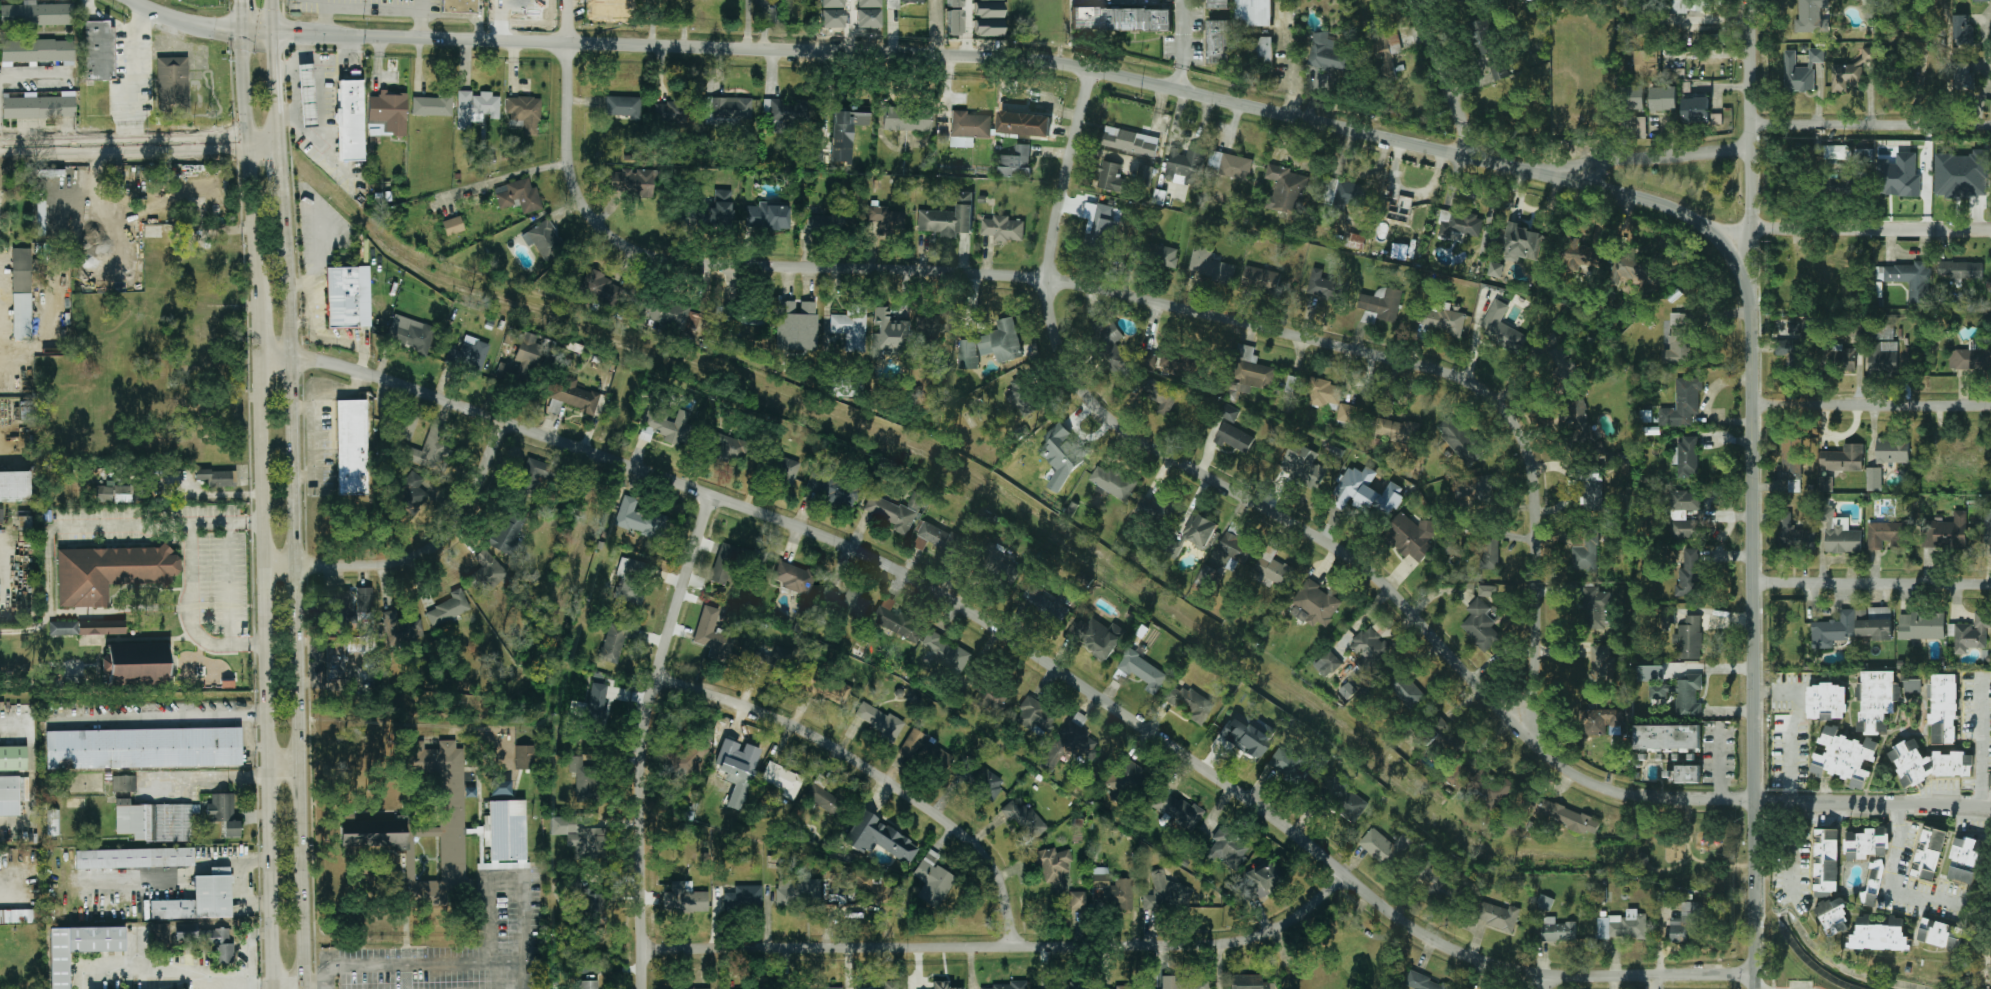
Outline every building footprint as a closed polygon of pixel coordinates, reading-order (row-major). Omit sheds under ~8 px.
[(442,13),(477,14),(477,0),(442,0),(442,13)] [(961,36),(961,0),(947,0),(947,36),(961,36)] [(1002,0),(974,0),(974,1),(975,1),(975,37),(1003,37),(1002,2),(1002,0)] [(1236,25),(1272,26),(1273,0),(1237,0),(1236,25)] [(1712,12),(1712,0),(1669,0),(1669,12),(1712,12)] [(1826,19),(1821,19),(1821,8),(1829,8),(1829,0),(1799,0),(1799,20),(1795,20),(1795,31),(1826,32),(1826,19)] [(1,4),(1,26),(74,25),(73,4),(36,5),(36,3),(1,4)] [(1073,30),(1172,30),(1172,8),(1073,8),(1073,30)] [(1954,15),(1955,45),(1974,45),(1974,24),(1969,24),(1969,15),(1954,15)] [(1623,20),(1613,32),(1628,45),(1645,26),(1634,16),(1627,24),(1623,20)] [(1468,24),(1479,57),(1496,51),(1486,18),(1468,24)] [(1230,20),(1207,21),(1208,64),(1231,63),(1230,20)] [(85,22),(86,81),(115,80),(113,21),(85,22)] [(1402,52),(1398,29),(1368,35),(1374,63),(1382,61),(1384,74),(1396,72),(1392,54),(1402,52)] [(1314,31),(1308,66),(1346,74),(1350,54),(1333,51),(1335,40),(1328,39),(1329,34),(1314,31)] [(1928,32),(1902,31),(1901,46),(1928,47),(1928,32)] [(1273,36),(1260,37),(1260,63),(1273,63),(1273,36)] [(2,63),(75,61),(74,40),(1,42),(2,63)] [(1786,51),(1785,91),(1815,91),(1815,62),(1825,62),(1825,49),(1809,48),(1809,67),(1796,67),(1796,51),(1786,51)] [(1863,48),(1863,65),(1878,65),(1878,48),(1863,48)] [(1636,77),(1660,76),(1659,50),(1635,51),(1636,77)] [(158,58),(159,113),(190,112),(188,57),(158,58)] [(1494,80),(1505,78),(1501,61),(1490,63),(1494,80)] [(1954,63),(1955,91),(1974,91),(1973,62),(1954,63)] [(1833,92),(1848,92),(1848,86),(1862,86),(1862,63),(1832,64),(1833,92)] [(316,126),(314,64),(299,65),(302,126),(316,126)] [(338,81),(362,80),(364,161),(338,161),(337,127),(336,127),(335,109),(339,109),(339,102),(337,102),(336,89),(338,89),(338,81)] [(1645,85),(1626,86),(1626,109),(1645,109),(1645,85)] [(1677,86),(1651,87),(1651,111),(1678,110),(1677,86)] [(369,97),(378,97),(378,95),(380,95),(380,90),(386,90),(386,93),(407,93),(405,136),(391,136),(391,133),(383,133),(383,125),(368,124),(369,97)] [(458,91),(472,91),(472,96),(480,96),(480,92),(492,92),(492,96),(500,97),(499,120),(490,119),(490,114),(471,113),(470,130),(457,129),(458,91)] [(412,97),(412,114),(452,116),(452,95),(438,94),(438,98),(412,97)] [(75,96),(3,98),(3,119),(76,118),(75,96)] [(506,98),(518,98),(518,97),(533,97),(534,99),(541,99),(540,122),(538,122),(538,136),(523,135),(523,121),(511,120),(511,113),(506,113),(506,98)] [(641,97),(606,97),(606,116),(630,116),(630,120),(640,120),(641,97)] [(712,118),(752,120),(753,99),(713,97),(712,118)] [(1683,98),(1684,122),(1709,121),(1708,97),(1683,98)] [(811,102),(764,100),(763,112),(770,113),(770,122),(810,124),(811,102)] [(655,102),(655,127),(687,126),(687,101),(655,102)] [(832,143),(852,143),(852,120),(870,120),(871,107),(846,106),(846,112),(833,111),(832,143)] [(884,131),(937,131),(937,109),(910,110),(910,106),(884,106),(884,131)] [(974,147),(974,138),(991,138),(992,115),(967,114),(967,111),(952,110),(952,147),(974,147)] [(999,133),(1050,136),(1051,115),(1000,112),(999,133)] [(1647,136),(1647,117),(1635,117),(1634,136),(1647,136)] [(1156,156),(1159,136),(1105,127),(1102,147),(1156,156)] [(1030,177),(1030,144),(1016,144),(1016,155),(999,155),(998,177),(1030,177)] [(1164,179),(1199,187),(1208,149),(1190,145),(1187,155),(1180,154),(1182,146),(1172,144),(1164,179)] [(1824,159),(1851,159),(1852,145),(1824,145),(1824,159)] [(831,162),(845,163),(846,148),(832,147),(831,162)] [(1873,149),(1855,149),(1855,165),(1873,165),(1873,149)] [(1935,154),(1935,196),(1988,196),(1988,149),(1972,150),(1972,154),(1935,154)] [(1248,181),(1253,159),(1211,150),(1207,171),(1248,181)] [(1877,195),(1921,196),(1921,175),(1916,175),(1917,153),(1897,152),(1897,161),(1878,160),(1877,195)] [(1097,187),(1127,193),(1130,180),(1118,178),(1121,164),(1102,160),(1097,187)] [(1154,167),(1140,164),(1137,178),(1151,181),(1154,167)] [(1264,208),(1299,215),(1308,174),(1268,166),(1266,179),(1276,181),(1273,196),(1267,195),(1264,208)] [(655,196),(655,170),(634,170),(634,169),(620,169),(620,173),(611,173),(611,196),(655,196)] [(494,189),(499,209),(514,205),(513,200),(518,198),(522,214),(542,208),(536,186),(531,188),(528,178),(505,184),(506,185),(494,189)] [(1824,192),(1856,193),(1857,179),(1824,178),(1824,192)] [(714,217),(731,218),(732,191),(715,190),(714,217)] [(1164,204),(1165,191),(1156,190),(1155,204),(1164,204)] [(919,211),(918,231),(941,232),(941,238),(957,238),(957,232),(972,233),(973,192),(958,192),(958,211),(919,211)] [(1383,220),(1409,225),(1416,196),(1398,192),(1396,201),(1387,199),(1383,220)] [(745,228),(789,229),(789,203),(758,202),(758,207),(746,207),(745,228)] [(1116,207),(1086,202),(1084,216),(1092,217),(1087,244),(1109,248),(1116,207)] [(905,209),(867,207),(866,222),(880,222),(880,228),(904,229),(905,209)] [(1437,236),(1463,241),(1465,234),(1480,237),(1484,218),(1443,209),(1437,236)] [(802,232),(830,233),(831,216),(802,215),(802,232)] [(982,218),(981,234),(994,235),(994,241),(1024,241),(1025,221),(1010,220),(1010,215),(993,215),(993,219),(982,218)] [(442,222),(459,216),(464,230),(447,237),(442,222)] [(521,236),(547,219),(555,230),(553,231),(558,239),(560,238),(568,249),(546,263),(533,244),(528,246),(521,236)] [(1500,258),(1520,262),(1521,257),(1537,260),(1544,231),(1509,223),(1500,258)] [(1342,244),(1363,250),(1366,236),(1345,231),(1342,244)] [(1582,238),(1569,238),(1568,270),(1579,271),(1579,266),(1601,267),(1602,248),(1581,247),(1582,238)] [(1180,250),(1151,242),(1146,262),(1175,269),(1180,250)] [(1189,274),(1233,282),(1237,265),(1211,260),(1213,248),(1195,245),(1189,274)] [(12,249),(13,340),(32,339),(31,249),(12,249)] [(1621,275),(1642,280),(1647,259),(1616,252),(1609,283),(1618,286),(1621,275)] [(1909,282),(1910,306),(1930,306),(1929,260),(1915,260),(1915,265),(1876,266),(1876,282),(1909,282)] [(1972,262),(1939,261),(1939,277),(1972,277),(1972,262)] [(1501,278),(1504,265),(1491,262),(1489,275),(1501,278)] [(1973,277),(1983,277),(1982,262),(1973,262),(1973,277)] [(1282,273),(1246,265),(1242,286),(1277,294),(1282,273)] [(327,268),(358,267),(358,270),(363,270),(364,319),(359,319),(359,328),(328,328),(327,268)] [(1323,269),(1313,267),(1308,295),(1337,300),(1341,282),(1321,278),(1323,269)] [(578,293),(614,310),(626,287),(590,270),(578,293)] [(689,312),(690,306),(652,298),(647,322),(697,333),(701,315),(689,312)] [(1529,336),(1502,322),(1510,306),(1496,299),(1479,333),(1519,354),(1529,336)] [(776,350),(817,351),(818,302),(777,301),(776,350)] [(831,315),(830,333),(846,333),(846,352),(865,353),(867,304),(845,304),(845,315),(831,315)] [(872,357),(909,357),(909,322),(889,322),(889,307),(876,307),(876,334),(872,334),(872,357)] [(940,316),(917,316),(917,341),(939,340),(938,333),(955,332),(954,309),(940,310),(940,316)] [(1085,325),(1124,386),(1133,381),(1123,364),(1137,355),(1130,344),(1121,350),(1116,342),(1124,337),(1108,311),(1085,325)] [(1694,314),(1671,313),(1670,350),(1663,349),(1662,363),(1692,363),(1694,314)] [(394,314),(434,327),(425,357),(414,353),(415,348),(387,338),(394,314)] [(1023,357),(1014,316),(997,320),(1000,332),(977,338),(981,356),(995,352),(998,363),(1023,357)] [(1800,323),(1789,323),(1789,341),(1776,341),(1776,357),(1800,357),(1800,323)] [(524,332),(537,337),(535,343),(542,345),(534,368),(529,366),(521,386),(495,376),(500,362),(518,368),(520,363),(514,360),(524,332)] [(978,339),(960,340),(961,369),(978,368),(978,339)] [(445,363),(479,375),(489,345),(477,340),(476,346),(463,341),(459,351),(450,348),(445,363)] [(1949,369),(1990,369),(1990,341),(1970,340),(1969,350),(1950,349),(1949,369)] [(1869,375),(1898,375),(1898,341),(1869,341),(1869,375)] [(1158,367),(1195,374),(1199,351),(1162,344),(1158,367)] [(1276,368),(1254,363),(1258,347),(1240,344),(1231,390),(1251,394),(1252,386),(1272,390),(1276,368)] [(1552,347),(1555,376),(1571,373),(1568,345),(1552,347)] [(1832,348),(1823,348),(1822,367),(1832,367),(1832,348)] [(1856,369),(1856,351),(1837,350),(1836,369),(1856,369)] [(1154,368),(1158,355),(1143,351),(1139,364),(1154,368)] [(1010,381),(1013,388),(1004,392),(1010,404),(1015,401),(1024,417),(1041,407),(1024,374),(1010,381)] [(1161,404),(1157,411),(1167,416),(1180,393),(1148,375),(1138,391),(1161,404)] [(554,382),(564,385),(567,376),(577,380),(575,387),(590,392),(591,390),(600,394),(593,417),(579,412),(580,409),(549,397),(554,382)] [(864,377),(827,376),(826,396),(864,397),(864,377)] [(1699,414),(1699,390),(1703,390),(1703,377),(1676,378),(1676,408),(1659,408),(1659,426),(1692,426),(1692,414),(1699,414)] [(1309,404),(1326,407),(1327,401),(1339,404),(1343,384),(1310,378),(1307,393),(1311,394),(1309,404)] [(1568,404),(1581,443),(1596,438),(1583,399),(1568,404)] [(336,400),(338,495),(368,494),(366,400),(336,400)] [(549,413),(560,415),(562,402),(552,400),(549,413)] [(1218,415),(1235,422),(1241,410),(1224,402),(1218,415)] [(1364,407),(1340,403),(1337,421),(1360,426),(1364,407)] [(692,413),(679,409),(674,423),(666,421),(668,412),(650,406),(642,429),(665,437),(663,442),(681,447),(692,413)] [(396,436),(412,441),(418,417),(402,413),(396,436)] [(1435,428),(1469,466),(1486,451),(1451,413),(1435,428)] [(1374,437),(1417,442),(1419,424),(1377,418),(1374,437)] [(1059,471),(1047,483),(1054,491),(1091,455),(1059,422),(1044,437),(1049,442),(1039,451),(1059,471)] [(1256,436),(1223,422),(1214,442),(1223,446),(1224,442),(1248,453),(1256,436)] [(745,459),(745,437),(713,436),(713,443),(718,443),(718,458),(745,459)] [(1698,475),(1698,436),(1678,436),(1679,476),(1698,475)] [(1783,465),(1777,465),(1777,479),(1802,479),(1802,437),(1782,437),(1783,465)] [(1876,462),(1909,463),(1910,439),(1877,438),(1876,462)] [(1280,469),(1319,490),(1330,470),(1314,462),(1319,453),(1295,441),(1280,469)] [(1863,469),(1863,443),(1844,444),(1844,451),(1820,451),(1820,470),(1863,469)] [(1980,477),(1980,453),(1942,454),(1943,471),(1968,470),(1968,477),(1980,477)] [(792,486),(800,463),(778,455),(770,479),(792,486)] [(555,466),(527,457),(517,491),(534,496),(539,478),(550,481),(555,466)] [(1090,480),(1098,485),(1095,490),(1108,497),(1110,493),(1126,502),(1138,482),(1110,465),(1107,471),(1098,465),(1090,480)] [(1351,466),(1329,501),(1345,511),(1350,503),(1363,511),(1367,505),(1389,519),(1406,490),(1392,481),(1383,494),(1370,486),(1378,472),(1367,465),(1362,473),(1351,466)] [(1925,482),(1940,482),(1940,465),(1925,465),(1925,482)] [(1867,490),(1882,490),(1881,467),(1867,468),(1867,490)] [(208,487),(236,486),(235,470),(196,471),(196,480),(208,480),(208,487)] [(813,470),(805,491),(853,509),(861,488),(813,470)] [(30,502),(29,472),(0,472),(0,502),(30,502)] [(1587,511),(1603,510),(1602,473),(1585,473),(1587,511)] [(406,507),(429,505),(428,490),(423,490),(422,474),(409,475),(410,481),(405,481),(406,507)] [(1475,505),(1496,505),(1494,475),(1474,476),(1475,505)] [(1820,491),(1833,492),(1833,477),(1820,477),(1820,491)] [(133,486),(97,485),(97,502),(132,503),(133,486)] [(870,494),(863,512),(894,524),(892,530),(909,536),(925,495),(914,491),(908,508),(870,494)] [(1671,538),(1700,538),(1700,520),(1686,520),(1686,510),(1700,510),(1700,491),(1670,491),(1671,538)] [(1181,508),(1156,494),(1153,500),(1144,495),(1136,509),(1169,528),(1181,508)] [(614,525),(662,541),(669,519),(635,508),(638,500),(624,495),(614,525)] [(1862,552),(1862,530),(1849,530),(1849,517),(1834,518),(1834,505),(1821,505),(1821,522),(1826,522),(1826,553),(1862,552)] [(490,547),(511,555),(526,516),(506,508),(490,547)] [(1922,547),(1966,549),(1968,511),(1955,510),(1954,522),(1923,521),(1922,547)] [(1219,523),(1194,511),(1180,542),(1170,538),(1164,552),(1178,558),(1186,540),(1207,550),(1219,523)] [(1417,525),(1401,511),(1382,533),(1409,556),(1410,554),(1420,563),(1434,547),(1426,540),(1437,528),(1424,517),(1417,525)] [(1816,529),(1792,529),(1792,511),(1778,511),(1777,550),(1815,550),(1816,529)] [(926,520),(913,545),(924,551),(928,543),(955,556),(964,539),(926,520)] [(1868,550),(1883,550),(1883,540),(1891,541),(1891,547),(1903,547),(1903,522),(1869,522),(1868,550)] [(1597,570),(1599,528),(1573,527),(1571,569),(1597,570)] [(1246,563),(1254,544),(1226,532),(1218,551),(1246,563)] [(1468,554),(1467,545),(1458,546),(1457,532),(1443,533),(1444,555),(1468,554)] [(1499,569),(1499,537),(1481,537),(1481,569),(1499,569)] [(1274,558),(1282,543),(1272,538),(1251,577),(1270,587),(1274,580),(1287,588),(1297,570),(1274,558)] [(1021,569),(1003,561),(1008,549),(989,540),(978,564),(1000,575),(997,582),(1011,589),(1021,569)] [(57,549),(57,608),(108,608),(108,584),(167,584),(172,579),(170,577),(177,576),(180,572),(179,559),(175,555),(169,555),(172,551),(163,543),(159,547),(139,548),(57,549)] [(710,581),(729,587),(740,548),(721,543),(710,581)] [(1675,597),(1700,596),(1699,548),(1683,549),(1684,568),(1679,568),(1679,584),(1675,584),(1675,597)] [(475,558),(482,566),(467,581),(483,598),(509,574),(485,549),(475,558)] [(616,576),(620,577),(614,600),(641,607),(645,594),(641,593),(645,578),(649,579),(653,566),(622,557),(616,576)] [(808,596),(815,571),(778,562),(773,580),(783,582),(781,589),(808,596)] [(1021,600),(1061,624),(1070,608),(1066,606),(1072,596),(1062,590),(1057,599),(1031,583),(1021,600)] [(1497,597),(1497,586),(1479,585),(1478,596),(1497,597)] [(818,601),(862,620),(870,601),(861,597),(863,592),(848,586),(844,595),(824,587),(818,601)] [(1608,630),(1610,592),(1599,591),(1599,587),(1583,586),(1583,610),(1587,610),(1586,629),(1608,630)] [(356,588),(357,613),(373,613),(373,588),(356,588)] [(471,610),(461,588),(450,593),(453,599),(425,612),(433,628),(471,610)] [(336,591),(337,627),(353,626),(353,590),(336,591)] [(895,601),(884,596),(871,622),(917,645),(926,626),(891,609),(895,601)] [(1466,609),(1472,614),(1460,627),(1487,652),(1502,636),(1492,627),(1496,622),(1486,613),(1491,608),(1478,596),(1466,609)] [(693,643),(710,647),(707,658),(727,663),(734,638),(715,633),(720,610),(703,605),(693,643)] [(1873,641),(1892,640),(1891,608),(1856,609),(1856,636),(1873,636),(1873,641)] [(1855,609),(1840,609),(1840,621),(1812,621),(1812,648),(1834,648),(1833,639),(1856,639),(1855,609)] [(421,619),(398,622),(397,610),(383,612),(386,644),(424,640),(421,619)] [(1675,611),(1662,610),(1662,623),(1674,623),(1675,611)] [(1945,638),(1945,612),(1899,613),(1900,639),(1945,638)] [(1955,654),(1968,654),(1967,648),(1987,647),(1986,628),(1990,628),(1990,612),(1974,613),(1974,623),(1954,624),(1955,654)] [(1675,659),(1702,658),(1701,615),(1685,615),(1685,625),(1678,625),(1678,634),(1675,634),(1675,659)] [(1110,628),(1092,617),(1088,624),(1077,618),(1066,634),(1094,652),(1093,654),(1107,663),(1127,631),(1114,622),(1110,628)] [(79,621),(79,635),(126,634),(125,620),(79,621)] [(618,663),(623,639),(632,640),(635,625),(609,620),(600,660),(618,663)] [(49,622),(78,621),(78,636),(49,636),(49,622)] [(1381,635),(1368,625),(1351,646),(1364,657),(1358,664),(1372,675),(1393,649),(1379,638),(1381,635)] [(972,655),(932,629),(922,644),(932,651),(929,657),(958,676),(972,655)] [(108,645),(168,643),(169,687),(144,687),(109,687),(109,675),(103,675),(103,658),(108,655),(108,645)] [(749,668),(783,680),(793,652),(776,645),(772,657),(755,651),(749,668)] [(1590,684),(1614,684),(1614,656),(1611,656),(1611,645),(1591,645),(1590,684)] [(1146,689),(1156,696),(1169,674),(1129,649),(1118,667),(1131,676),(1132,673),(1149,683),(1146,689)] [(1314,665),(1327,678),(1343,663),(1330,650),(1314,665)] [(843,706),(852,686),(806,665),(796,687),(817,696),(818,694),(843,706)] [(1637,681),(1663,681),(1664,666),(1638,666),(1637,681)] [(1384,685),(1411,710),(1426,694),(1399,669),(1384,685)] [(1894,671),(1859,672),(1860,701),(1860,733),(1887,733),(1887,712),(1894,712),(1894,671)] [(593,683),(605,684),(606,674),(594,672),(593,683)] [(1676,716),(1702,716),(1702,703),(1697,703),(1697,690),(1702,690),(1702,674),(1685,674),(1685,679),(1676,679),(1676,685),(1650,685),(1650,699),(1667,699),(1667,693),(1676,693),(1676,716)] [(1933,714),(1931,714),(1931,745),(1957,745),(1957,720),(1958,720),(1958,674),(1933,674),(1933,714)] [(998,712),(1009,697),(987,680),(971,702),(986,713),(991,707),(998,712)] [(1922,692),(1922,680),(1904,680),(1905,692),(1922,692)] [(1214,703),(1172,682),(1162,702),(1204,723),(1214,703)] [(1347,699),(1357,691),(1349,682),(1339,690),(1347,699)] [(1902,682),(1894,682),(1895,701),(1903,701),(1902,682)] [(607,685),(590,684),(588,723),(605,724),(607,685)] [(1847,685),(1808,684),(1808,719),(1846,719),(1847,685)] [(1023,709),(1016,722),(1032,732),(1035,727),(1047,735),(1052,726),(1050,725),(1057,715),(1027,696),(1020,707),(1023,709)] [(904,724),(863,701),(853,718),(895,741),(904,724)] [(1256,761),(1275,733),(1237,708),(1219,737),(1256,761)] [(1606,725),(1624,725),(1623,709),(1583,710),(1584,736),(1606,735),(1606,725)] [(1087,718),(1076,711),(1055,743),(1091,766),(1103,747),(1079,731),(1087,718)] [(1429,757),(1454,730),(1438,715),(1413,742),(1429,757)] [(1863,789),(1873,771),(1862,770),(1863,765),(1866,760),(1876,761),(1878,742),(1868,737),(1867,737),(1865,745),(1857,740),(1851,739),(1846,736),(1838,735),(1839,726),(1826,724),(1825,731),(1818,743),(1829,745),(1828,751),(1825,755),(1815,753),(1812,772),(1822,777),(1826,770),(1833,774),(1839,775),(1843,778),(1852,779),(1851,787),(1863,789)] [(1635,726),(1636,749),(1701,748),(1701,725),(1635,726)] [(46,731),(241,728),(242,765),(47,770),(46,731)] [(900,751),(945,774),(955,754),(911,731),(900,751)] [(412,741),(425,741),(425,750),(439,749),(439,741),(456,740),(456,749),(463,748),(466,908),(407,910),(406,829),(441,828),(441,770),(413,771),(412,741)] [(1972,776),(1973,755),(1965,755),(1963,751),(1961,751),(1956,752),(1934,752),(1933,757),(1923,757),(1917,740),(1888,749),(1891,761),(1899,761),(1898,767),(1904,786),(1943,775),(1972,776)] [(1310,764),(1279,745),(1266,767),(1298,785),(1310,764)] [(534,746),(515,746),(515,770),(534,770),(534,746)] [(27,771),(27,747),(0,747),(0,771),(27,771)] [(662,774),(696,775),(697,752),(663,751),(662,774)] [(583,757),(569,756),(568,773),(576,773),(576,800),(595,801),(596,767),(582,767),(583,757)] [(1103,784),(1123,798),(1143,770),(1123,756),(1103,784)] [(993,801),(1004,783),(966,761),(955,779),(993,801)] [(804,777),(768,762),(761,780),(784,790),(781,796),(794,801),(804,777)] [(1701,765),(1678,765),(1678,783),(1701,783),(1701,765)] [(1497,782),(1481,768),(1466,785),(1492,809),(1514,785),(1504,775),(1497,782)] [(1370,803),(1336,776),(1321,795),(1355,822),(1370,803)] [(19,777),(0,777),(0,817),(20,816),(19,777)] [(805,797),(831,813),(839,799),(813,784),(805,797)] [(1149,809),(1192,833),(1204,813),(1161,788),(1149,809)] [(211,794),(233,794),(233,821),(240,821),(240,838),(224,839),(224,822),(208,822),(207,804),(212,804),(211,794)] [(1583,833),(1585,830),(1596,834),(1601,821),(1540,796),(1533,813),(1583,833)] [(191,804),(192,841),(144,842),(144,840),(133,841),(133,834),(116,834),(115,799),(130,798),(130,805),(143,805),(191,804)] [(1029,844),(1047,829),(1026,803),(1019,809),(1012,800),(1000,810),(1029,844)] [(525,801),(489,801),(490,816),(484,816),(484,829),(484,847),(490,847),(491,864),(478,865),(478,870),(527,868),(525,801)] [(59,810),(46,810),(48,836),(60,835),(59,810)] [(875,845),(909,864),(920,845),(861,812),(844,842),(869,856),(875,845)] [(551,835),(567,835),(567,847),(575,846),(575,858),(607,857),(606,828),(576,829),(576,817),(550,817),(551,835)] [(341,822),(406,821),(406,827),(406,829),(406,846),(341,847),(341,822)] [(1212,839),(1215,841),(1203,857),(1212,863),(1216,857),(1237,872),(1247,858),(1243,856),(1250,845),(1222,825),(1212,839)] [(1359,843),(1389,868),(1413,840),(1404,832),(1394,844),(1373,826),(1359,843)] [(1947,831),(1924,826),(1913,876),(1936,881),(1947,831)] [(1848,860),(1868,859),(1868,855),(1889,854),(1888,827),(1866,828),(1866,832),(1846,833),(1848,860)] [(1947,878),(1974,885),(1985,842),(1958,836),(1947,878)] [(194,866),(193,848),(76,851),(76,869),(194,866)] [(1036,852),(1043,883),(1052,881),(1055,894),(1067,891),(1063,874),(1069,872),(1067,864),(1073,862),(1069,850),(1056,853),(1055,848),(1036,852)] [(957,878),(934,864),(939,856),(929,849),(913,876),(925,883),(916,897),(938,910),(957,878)] [(1644,854),(1649,854),(1652,858),(1652,864),(1647,868),(1641,866),(1639,862),(1639,857),(1644,854)] [(1884,862),(1871,860),(1864,904),(1877,906),(1884,862)] [(1434,866),(1432,868),(1424,863),(1416,876),(1429,884),(1426,888),(1453,905),(1465,885),(1434,866)] [(1256,899),(1273,894),(1270,882),(1279,879),(1274,864),(1247,871),(1256,899)] [(231,918),(230,867),(211,868),(212,876),(194,877),(195,900),(151,901),(151,920),(231,918)] [(1133,909),(1132,879),(1111,879),(1111,868),(1093,868),(1093,888),(1103,888),(1103,910),(1133,909)] [(1143,910),(1191,909),(1191,884),(1165,884),(1165,870),(1152,870),(1152,895),(1143,895),(1143,910)] [(892,903),(891,878),(881,878),(881,884),(872,885),(872,872),(856,873),(857,904),(892,903)] [(604,913),(604,894),(589,894),(589,889),(581,889),(581,876),(567,876),(567,913),(604,913)] [(821,880),(777,879),(777,906),(820,907),(821,880)] [(708,892),(693,892),(693,881),(671,882),(672,892),(664,892),(664,913),(709,912),(708,892)] [(763,886),(735,886),(735,893),(724,893),(723,911),(762,911),(763,886)] [(1069,910),(1086,909),(1085,892),(1069,893),(1069,910)] [(1537,905),(1550,911),(1555,899),(1542,894),(1537,905)] [(1829,937),(1853,928),(1840,897),(1816,906),(1829,937)] [(1509,909),(1481,901),(1475,921),(1514,932),(1521,908),(1510,905),(1509,909)] [(1671,918),(1670,942),(1699,942),(1699,902),(1681,902),(1681,918),(1671,918)] [(33,923),(33,909),(0,910),(0,924),(33,923)] [(1646,938),(1647,913),(1638,913),(1638,909),(1627,909),(1627,916),(1598,916),(1597,938),(1646,938)] [(1848,951),(1913,948),(1912,938),(1904,938),(1903,916),(1890,917),(1891,924),(1871,925),(1871,916),(1857,916),(1858,936),(1847,936),(1848,951)] [(1542,941),(1576,941),(1576,922),(1556,923),(1556,917),(1542,917),(1542,941)] [(1918,939),(1957,951),(1964,929),(1925,917),(1918,939)] [(52,988),(69,988),(69,952),(125,951),(124,927),(51,928),(52,988)] [(229,927),(176,928),(176,943),(207,942),(208,945),(217,945),(217,964),(234,963),(234,943),(229,943),(229,927)] [(1455,987),(1411,970),(1405,984),(1415,988),(1454,988),(1455,987)] [(1231,988),(1274,988),(1274,983),(1261,983),(1261,975),(1231,975),(1231,988)] [(1162,978),(1162,988),(1207,988),(1208,979),(1162,978)] [(576,981),(576,988),(598,988),(598,981),(576,981)] [(1028,981),(1009,981),(1009,987),(980,986),(980,988),(1028,988),(1028,981)]
